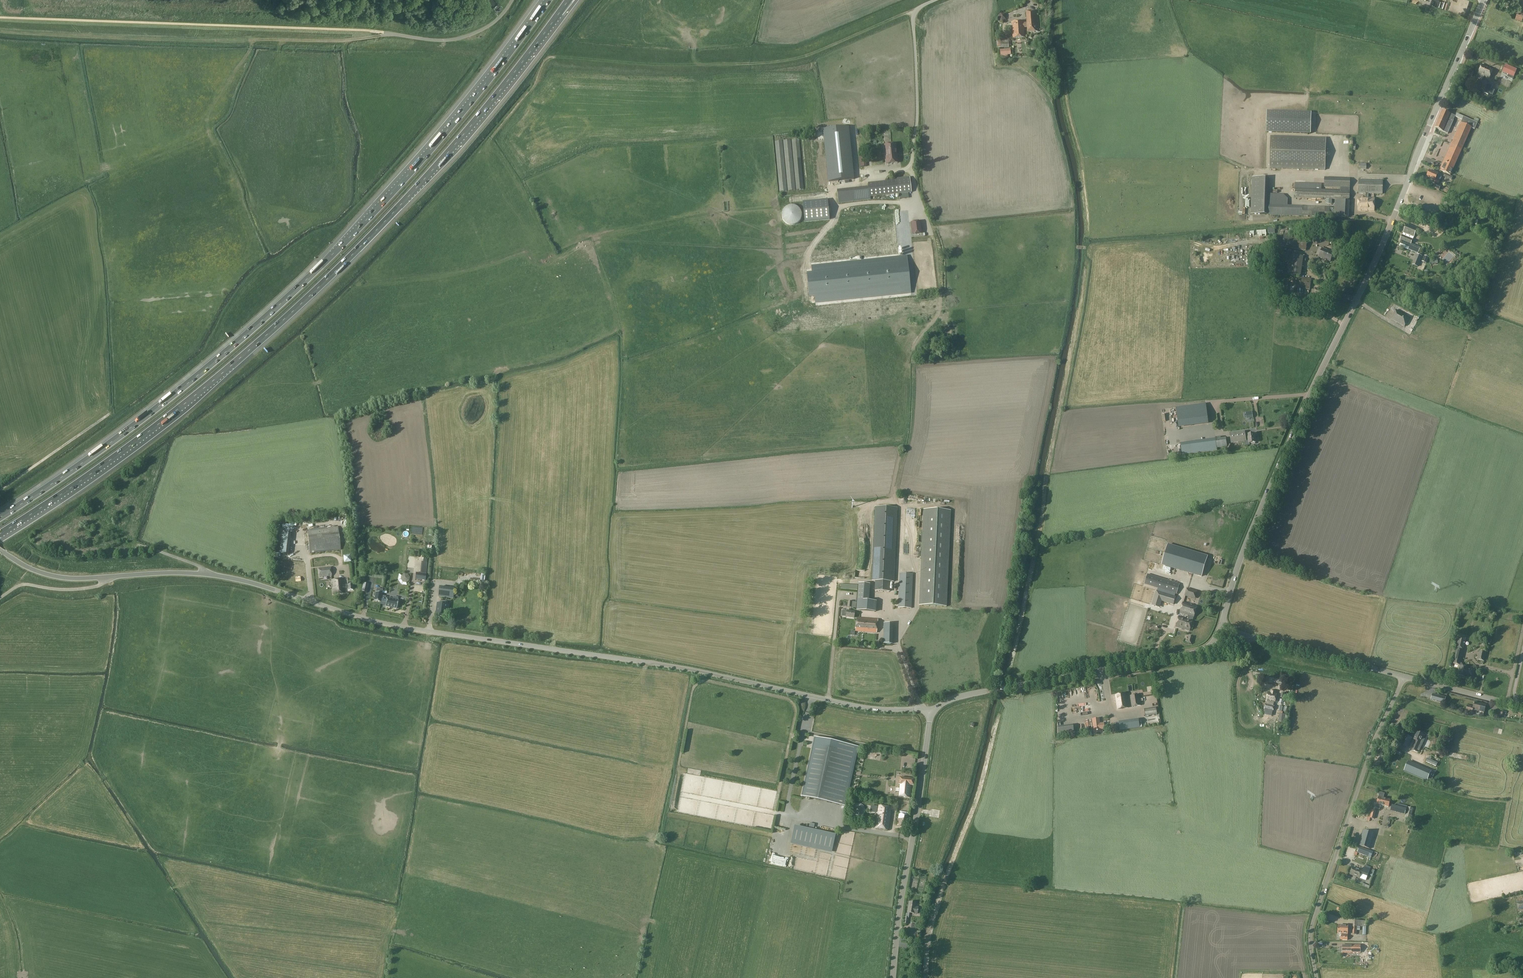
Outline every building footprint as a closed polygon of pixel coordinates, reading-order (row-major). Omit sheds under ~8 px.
[(531,9),(535,12),(544,0),(538,0),(531,9)] [(1038,27),(1037,11),(1026,11),(1026,22),(1027,28),(1038,27)] [(998,17),(1001,21),(1006,19),(1005,14),(1000,13),(998,17)] [(1026,22),(1024,23),(1023,21),(1011,22),(1012,38),(1025,37),(1024,28),(1027,28),(1026,22)] [(1000,40),(996,40),(997,47),(1001,47),(1001,49),(1002,49),(1002,48),(1009,47),(1009,46),(1010,45),(1010,37),(1007,38),(1007,39),(1004,39),(1004,37),(1000,37),(1000,40)] [(504,49),(506,51),(514,42),(510,38),(504,45),(506,47),(504,49)] [(1471,71),(1463,63),(1459,68),(1466,75),(1471,71)] [(1482,76),(1484,76),(1489,79),(1493,70),(1482,65),(1478,74),(1482,76)] [(1505,65),(1502,72),(1514,77),(1517,70),(1505,65)] [(1480,80),(1479,80),(1476,87),(1484,90),(1485,90),(1487,84),(1488,83),(1480,80)] [(1485,90),(1484,90),(1483,92),(1488,95),(1489,94),(1491,89),(1492,86),(1487,84),(1485,90)] [(1266,132),(1311,133),(1311,112),(1267,111),(1266,132)] [(1450,114),(1443,111),(1435,128),(1448,134),(1455,116),(1450,114)] [(1462,120),(1461,123),(1440,171),(1450,175),(1471,128),(1475,130),(1478,123),(1457,114),(1455,117),(1462,120)] [(848,135),(847,128),(822,131),(823,138),(848,135)] [(853,180),(848,135),(823,138),(828,183),(853,180)] [(1270,136),(1269,168),(1325,170),(1326,138),(1270,136)] [(791,140),(796,190),(804,189),(799,139),(791,140)] [(791,140),(783,141),(788,191),(795,190),(791,140)] [(782,141),(775,142),(779,192),(787,191),(782,141)] [(887,164),(898,163),(896,144),(885,145),(887,164)] [(403,172),(406,174),(412,167),(409,165),(403,172)] [(1442,176),(1438,174),(1432,171),(1432,172),(1430,171),(1427,177),(1435,181),(1434,182),(1439,184),(1442,176)] [(897,178),(897,180),(879,182),(868,183),(868,187),(870,197),(899,194),(911,192),(909,177),(897,178)] [(1252,177),(1251,214),(1302,215),(1302,216),(1329,217),(1329,206),(1286,205),(1287,195),(1268,194),(1268,177),(1252,177)] [(1324,178),(1324,184),(1324,187),(1331,188),(1341,188),(1350,188),(1350,178),(1324,178)] [(1358,193),(1366,194),(1368,194),(1380,194),(1383,194),(1383,180),(1359,179),(1358,193)] [(1331,190),(1295,189),(1295,198),(1350,200),(1350,191),(1350,188),(1341,188),(1341,190),(1331,190)] [(1366,198),(1358,198),(1358,210),(1374,211),(1374,198),(1368,198),(1368,194),(1366,194),(1366,198)] [(830,219),(828,200),(803,202),(805,222),(830,219)] [(1334,200),(1334,216),(1348,216),(1348,201),(1334,200)] [(802,217),(802,215),(801,212),(800,210),(799,208),(797,206),(794,205),(792,205),(789,205),(787,206),(785,208),(783,210),(782,212),(782,215),(782,217),(782,220),(784,222),(785,224),(788,225),(790,226),(793,226),(796,225),(798,224),(800,222),(801,220),(802,217)] [(921,232),(920,222),(912,223),(913,233),(921,232)] [(1400,241),(1401,241),(1400,244),(1409,247),(1408,250),(1418,254),(1421,248),(1411,244),(1417,228),(1407,224),(1400,241)] [(801,253),(902,244),(901,235),(866,238),(866,243),(847,244),(847,241),(843,241),(844,245),(825,247),(824,243),(801,245),(801,253)] [(1284,235),(1282,248),(1306,251),(1308,238),(1284,235)] [(1313,237),(1313,240),(1313,241),(1316,244),(1321,242),(1322,238),(1318,235),(1313,237)] [(849,258),(903,253),(902,245),(865,248),(865,251),(848,253),(849,258)] [(1330,262),(1334,253),(1322,248),(1319,257),(1330,262)] [(802,255),(803,264),(820,262),(820,261),(829,260),(834,259),(834,252),(802,255)] [(907,256),(811,266),(812,272),(815,296),(815,302),(911,293),(907,256)] [(1296,288),(1310,290),(1311,279),(1297,277),(1296,288)] [(1326,297),(1327,290),(1315,287),(1314,295),(1326,297)] [(1396,309),(1391,319),(1404,326),(1410,317),(1396,309)] [(534,375),(534,373),(536,373),(534,367),(521,371),(523,378),(534,375)] [(1206,403),(1176,407),(1179,428),(1209,424),(1206,403)] [(1246,441),(1245,435),(1245,432),(1230,434),(1231,443),(1238,442),(1245,441),(1246,441)] [(1246,441),(1245,441),(1245,445),(1250,444),(1250,443),(1256,442),(1254,434),(1248,435),(1245,435),(1246,441)] [(1221,439),(1221,436),(1215,437),(1216,448),(1227,447),(1226,438),(1221,439)] [(890,582),(893,582),(897,508),(875,507),(872,581),(876,581),(875,591),(889,591),(890,582)] [(905,526),(909,526),(909,544),(908,544),(908,556),(914,556),(915,510),(909,509),(909,521),(905,521),(905,526)] [(338,526),(307,530),(310,554),(314,553),(334,551),(340,550),(338,526)] [(306,546),(298,545),(297,562),(306,563),(306,546)] [(1188,572),(1194,553),(1168,545),(1162,564),(1188,572)] [(283,550),(282,556),(286,557),(286,559),(289,560),(290,551),(283,550)] [(1194,553),(1188,572),(1201,576),(1201,577),(1202,576),(1207,557),(1207,556),(1207,557),(1194,553)] [(296,565),(295,571),(298,571),(298,573),(304,574),(305,566),(296,565)] [(327,568),(319,569),(320,577),(322,577),(322,575),(328,574),(328,576),(331,576),(330,567),(330,568),(327,568)] [(898,608),(899,608),(911,609),(913,574),(899,573),(898,608)] [(404,574),(401,576),(400,579),(402,582),(406,583),(409,581),(410,577),(408,574),(404,574)] [(1176,594),(1177,591),(1179,584),(1147,574),(1144,584),(1176,594)] [(344,593),(343,580),(332,581),(333,594),(344,593)] [(858,582),(857,599),(869,600),(870,583),(858,582)] [(380,601),(381,596),(382,594),(382,593),(382,591),(382,590),(383,587),(383,586),(383,587),(382,590),(377,589),(376,592),(376,593),(374,593),(374,597),(375,597),(374,601),(380,602),(380,601)] [(453,599),(454,595),(455,588),(440,586),(438,597),(453,599)] [(1187,588),(1185,596),(1192,598),(1195,591),(1187,588)] [(1156,591),(1154,599),(1160,601),(1160,602),(1161,602),(1162,601),(1173,605),(1176,597),(1156,591)] [(381,596),(380,601),(386,602),(385,606),(397,609),(398,600),(387,598),(387,599),(385,598),(386,597),(381,596)] [(875,601),(857,600),(857,611),(875,612),(875,601)] [(438,603),(436,616),(445,618),(446,610),(448,611),(449,605),(447,605),(448,602),(441,601),(440,604),(438,603)] [(1183,602),(1180,613),(1188,616),(1187,618),(1193,620),(1194,618),(1196,610),(1197,606),(1183,602)] [(1179,616),(1176,627),(1190,631),(1193,620),(1187,618),(1179,616)] [(876,633),(878,619),(857,617),(855,631),(876,633)] [(881,623),(881,643),(890,643),(890,623),(881,623)] [(1456,648),(1463,650),(1466,640),(1467,635),(1459,634),(1456,648)] [(1456,649),(1453,664),(1455,664),(1459,665),(1460,665),(1461,663),(1463,652),(1463,651),(1456,649)] [(1477,660),(1484,661),(1486,652),(1479,651),(1477,660)] [(1466,676),(1468,669),(1468,668),(1460,666),(1458,675),(1466,677),(1466,676)] [(1468,669),(1466,676),(1473,678),(1475,670),(1468,669)] [(1095,680),(1099,689),(1103,688),(1099,678),(1095,680)] [(1275,702),(1277,694),(1268,693),(1266,700),(1275,702)] [(1126,694),(1116,696),(1118,709),(1128,708),(1126,694)] [(1432,694),(1431,700),(1444,703),(1446,697),(1432,694)] [(1139,695),(1130,696),(1132,707),(1141,706),(1139,695)] [(1475,701),(1473,707),(1467,705),(1466,710),(1473,712),(1474,710),(1485,713),(1487,705),(1475,701)] [(1145,717),(1157,714),(1156,707),(1144,709),(1145,717)] [(1279,714),(1278,722),(1287,723),(1288,715),(1279,714)] [(1116,729),(1140,726),(1140,721),(1137,721),(1137,718),(1115,721),(1116,729)] [(1099,724),(1099,719),(1092,719),(1094,733),(1094,731),(1096,731),(1097,731),(1100,731),(1100,729),(1104,729),(1103,724),(1099,724)] [(1414,739),(1416,740),(1411,749),(1417,752),(1418,750),(1419,750),(1424,739),(1423,739),(1425,735),(1417,731),(1414,739)] [(1413,738),(1404,734),(1400,744),(1408,748),(1413,738)] [(816,738),(814,746),(813,746),(802,797),(845,806),(858,747),(816,738)] [(1429,757),(1428,759),(1428,758),(1426,762),(1436,766),(1437,763),(1430,760),(1431,758),(1429,757)] [(1408,761),(1404,771),(1409,773),(1413,763),(1408,761)] [(1409,773),(1419,777),(1423,768),(1413,763),(1409,773)] [(1423,768),(1419,777),(1427,781),(1431,771),(1423,768)] [(901,785),(900,796),(910,798),(911,786),(914,786),(914,779),(900,778),(899,784),(901,785)] [(1376,808),(1380,809),(1381,805),(1388,807),(1390,800),(1383,798),(1384,794),(1380,793),(1377,804),(1376,808)] [(819,816),(822,817),(826,806),(821,804),(820,807),(812,804),(808,816),(813,817),(814,812),(820,813),(819,816)] [(888,830),(891,808),(879,806),(876,828),(888,830)] [(1408,807),(1404,822),(1405,823),(1410,824),(1412,816),(1412,815),(1413,809),(1408,807)] [(899,815),(897,825),(906,827),(908,827),(910,816),(908,815),(901,813),(901,814),(899,814),(899,815)] [(794,826),(790,844),(831,853),(835,835),(794,826)] [(1363,830),(1359,846),(1360,846),(1370,849),(1375,834),(1363,830)] [(1369,850),(1360,846),(1357,853),(1358,853),(1367,856),(1369,850)] [(1353,867),(1350,875),(1366,881),(1367,876),(1370,869),(1364,867),(1362,871),(1353,867)] [(906,913),(905,917),(904,917),(903,924),(908,924),(909,918),(910,913),(914,913),(917,913),(918,911),(918,910),(918,907),(915,907),(916,903),(909,902),(907,914),(906,913)] [(1366,921),(1353,920),(1352,934),(1357,935),(1357,927),(1366,927),(1366,921)] [(917,925),(910,924),(910,928),(908,928),(907,937),(915,938),(917,925)] [(1346,934),(1348,934),(1348,926),(1338,926),(1338,933),(1342,934),(1342,935),(1341,935),(1341,940),(1347,940),(1347,936),(1346,936),(1346,934)] [(1342,953),(1360,953),(1360,945),(1342,945),(1342,953)]
